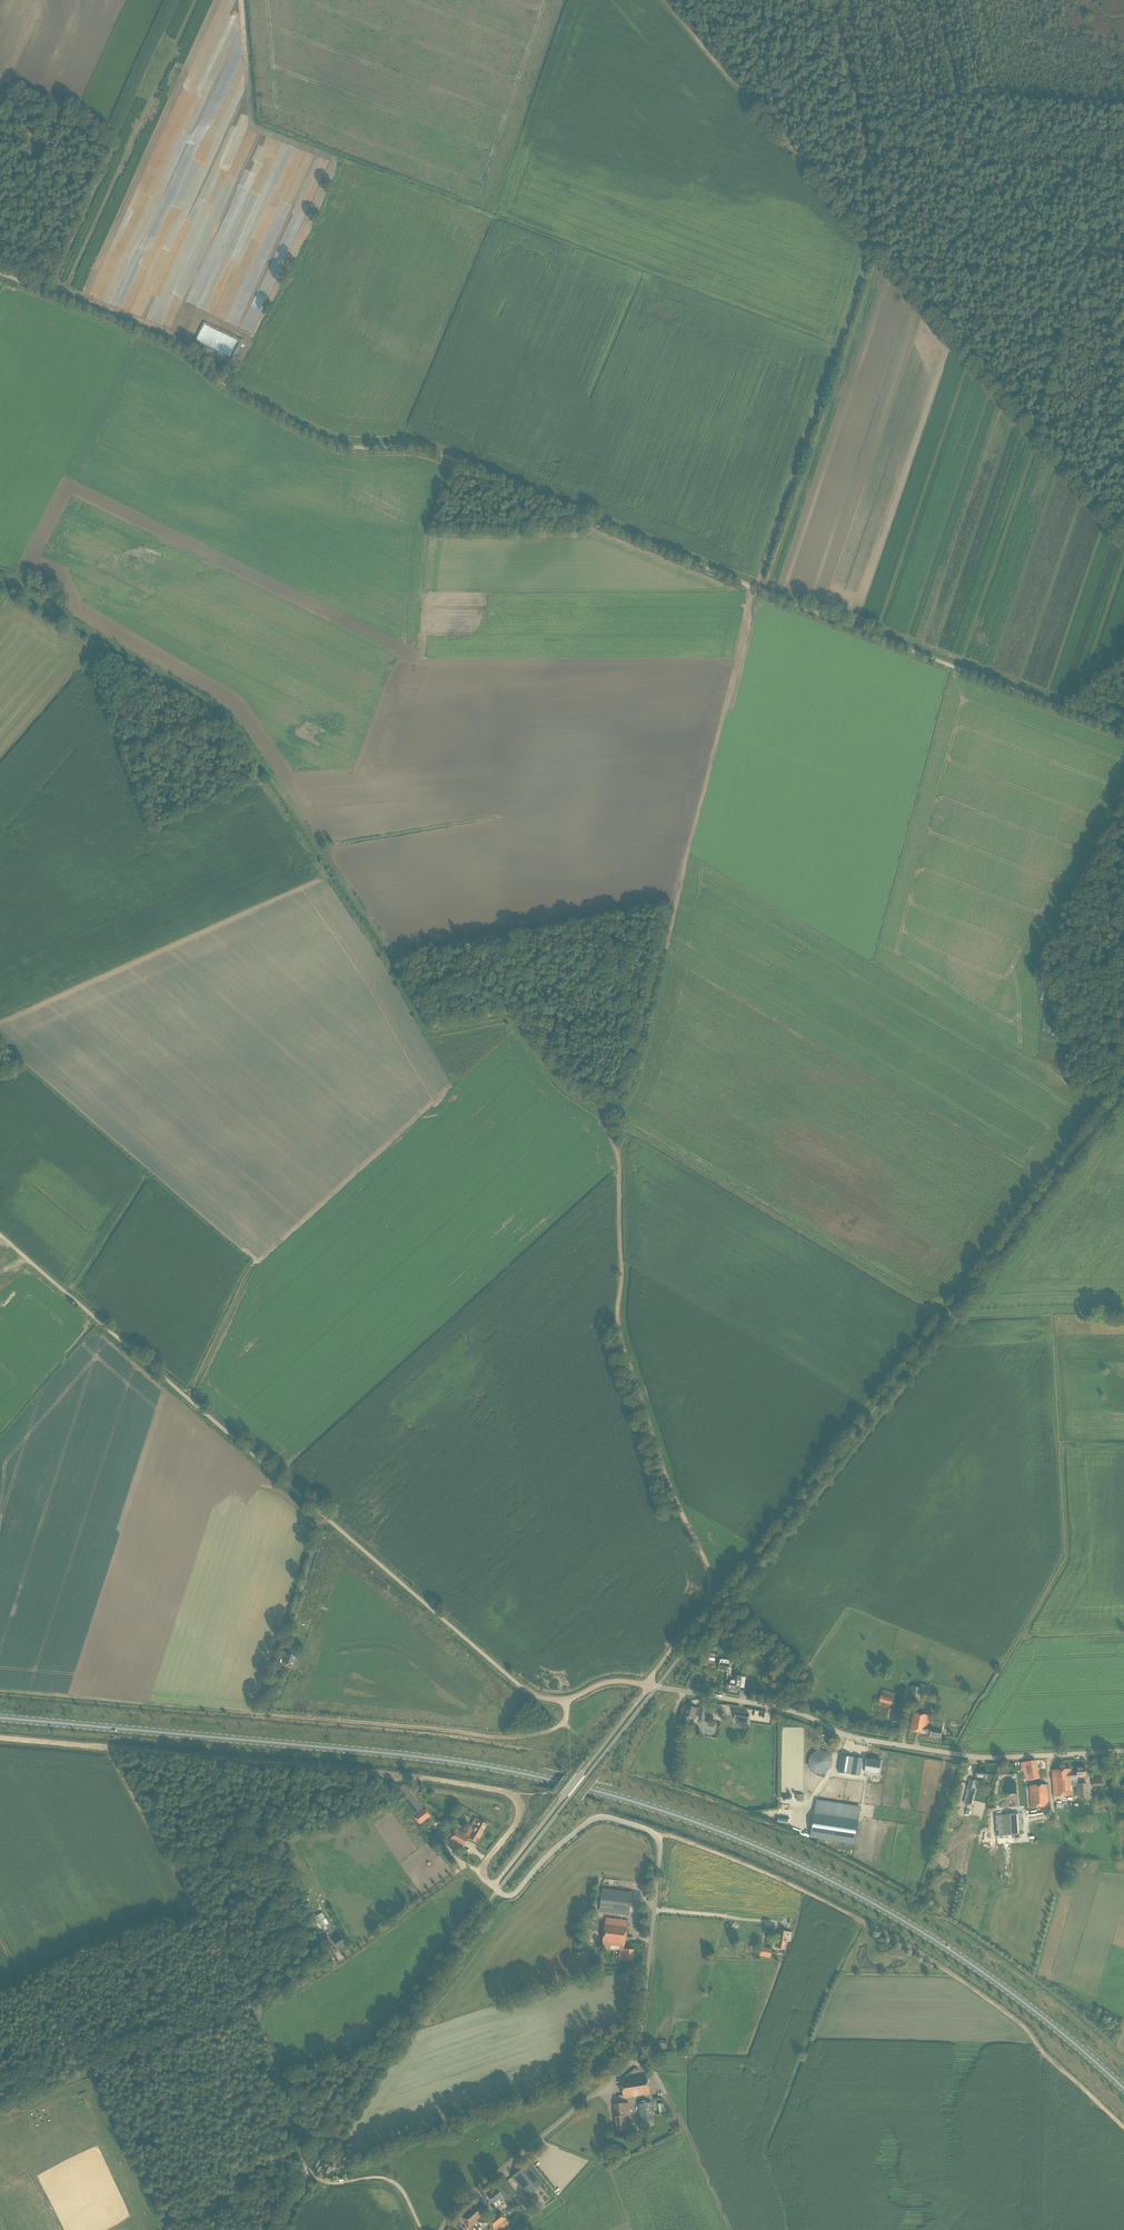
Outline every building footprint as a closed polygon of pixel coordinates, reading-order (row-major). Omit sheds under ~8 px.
[(285,1653),(282,1663),(294,1666),(297,1657),(285,1653)] [(727,1671),(728,1664),(729,1664),(729,1661),(720,1659),(718,1670),(727,1671)] [(727,1675),(726,1678),(726,1684),(726,1683),(727,1683),(727,1689),(739,1690),(741,1677),(727,1675)] [(920,1688),(910,1686),(907,1702),(918,1704),(920,1692),(928,1693),(930,1686),(921,1684),(920,1688)] [(891,1705),(895,1693),(882,1690),(878,1702),(891,1705)] [(682,1723),(688,1724),(693,1725),(694,1719),(695,1719),(697,1708),(688,1706),(685,1716),(684,1716),(682,1723)] [(712,1719),(712,1716),(713,1711),(709,1710),(700,1709),(699,1716),(708,1718),(712,1719)] [(894,1709),(892,1716),(892,1722),(901,1723),(903,1710),(894,1709)] [(735,1712),(735,1717),(734,1720),(748,1722),(749,1714),(735,1712)] [(912,1713),(910,1726),(910,1731),(930,1734),(930,1736),(941,1738),(943,1724),(937,1723),(936,1728),(927,1726),(929,1716),(912,1713)] [(859,1764),(861,1756),(862,1751),(851,1749),(849,1757),(841,1756),(838,1772),(839,1772),(847,1774),(848,1762),(854,1763),(859,1764)] [(812,1775),(832,1769),(826,1750),(806,1756),(812,1775)] [(877,1760),(871,1759),(871,1760),(866,1759),(866,1763),(864,1772),(867,1773),(867,1772),(869,1773),(869,1771),(874,1772),(874,1774),(876,1774),(879,1775),(880,1766),(881,1762),(876,1761),(877,1760)] [(1029,1781),(1039,1779),(1035,1761),(1021,1763),(1022,1771),(1027,1770),(1029,1781)] [(1052,1770),(1052,1776),(1054,1797),(1072,1796),(1072,1785),(1073,1785),(1073,1784),(1075,1784),(1077,1784),(1077,1777),(1086,1777),(1085,1768),(1076,1769),(1077,1773),(1071,1773),(1071,1769),(1052,1770)] [(1092,1779),(1092,1784),(1092,1787),(1102,1786),(1102,1778),(1092,1779)] [(970,1780),(969,1785),(968,1790),(974,1791),(977,1782),(970,1780)] [(396,1790),(412,1811),(411,1812),(414,1815),(423,1808),(404,1784),(396,1790)] [(1087,1784),(1076,1784),(1076,1795),(1088,1795),(1087,1784)] [(1024,1786),(1024,1792),(1026,1824),(1039,1824),(1038,1807),(1049,1807),(1047,1785),(1024,1786)] [(855,1845),(858,1822),(860,1807),(816,1801),(814,1815),(810,1838),(855,1845)] [(430,1816),(425,1809),(414,1818),(419,1824),(430,1816)] [(1004,1836),(1019,1835),(1017,1814),(1002,1815),(1004,1836)] [(475,1818),(466,1835),(456,1829),(449,1842),(463,1850),(469,1839),(476,1843),(487,1825),(475,1818)] [(428,1838),(430,1841),(433,1846),(446,1837),(443,1832),(445,1831),(443,1827),(440,1829),(428,1838)] [(1003,1849),(1004,1866),(1017,1866),(1016,1849),(1003,1849)] [(633,1891),(633,1894),(639,1895),(641,1885),(627,1883),(626,1890),(633,1891)] [(599,1911),(624,1914),(629,1915),(632,1892),(602,1889),(599,1911)] [(313,1925),(318,1934),(330,1927),(322,1913),(312,1919),(315,1924),(313,1925)] [(606,1918),(602,1944),(602,1949),(614,1951),(614,1949),(620,1950),(619,1959),(633,1961),(634,1950),(625,1949),(628,1921),(606,1918)] [(781,1931),(779,1940),(778,1949),(785,1950),(786,1941),(787,1932),(781,1931)] [(339,1935),(332,1940),(337,1949),(345,1943),(340,1936),(339,1935)] [(771,1958),(772,1949),(761,1947),(760,1956),(771,1958)] [(621,2080),(624,2099),(650,2094),(647,2076),(621,2080)] [(651,2102),(638,2104),(640,2117),(653,2115),(651,2102)] [(628,2129),(625,2109),(624,2103),(614,2105),(617,2131),(620,2130),(620,2134),(629,2133),(628,2129)] [(344,2161),(337,2163),(338,2170),(343,2169),(342,2167),(346,2166),(344,2161)] [(323,2171),(328,2174),(329,2172),(329,2173),(334,2166),(327,2162),(323,2168),(325,2168),(323,2171)] [(511,2177),(515,2181),(526,2196),(543,2183),(528,2163),(511,2177)] [(496,2207),(501,2204),(501,2203),(500,2202),(503,2199),(505,2203),(516,2194),(506,2181),(496,2189),(487,2196),(496,2207)] [(536,2195),(526,2203),(530,2209),(540,2200),(536,2195)] [(475,2219),(480,2215),(483,2213),(476,2205),(461,2218),(470,2228),(478,2221),(475,2219)] [(491,2226),(495,2229),(500,2229),(509,2223),(500,2212),(488,2222),(491,2226)]
